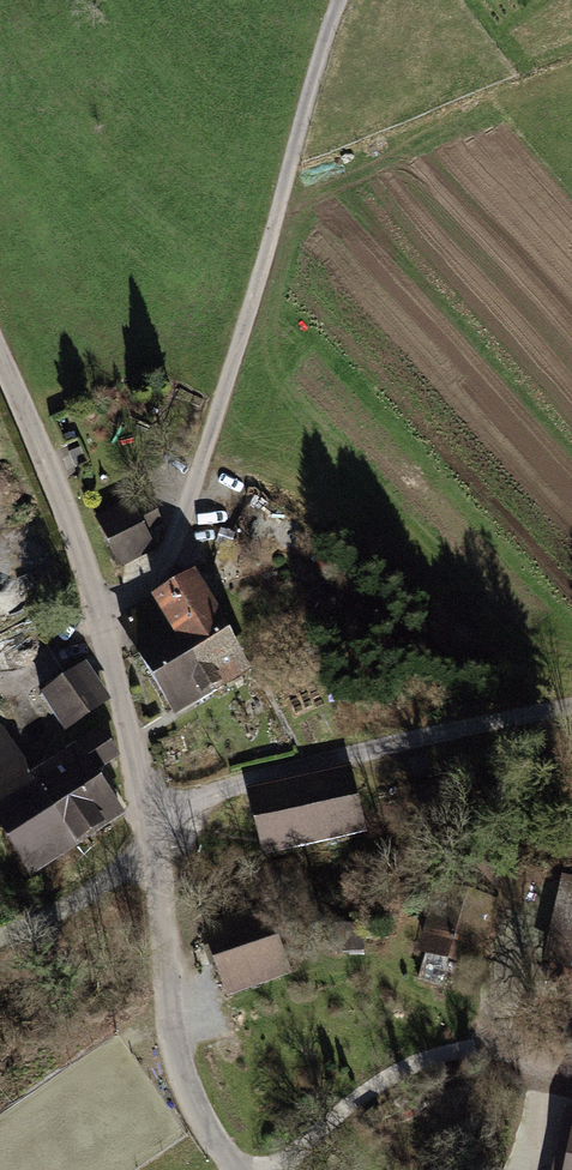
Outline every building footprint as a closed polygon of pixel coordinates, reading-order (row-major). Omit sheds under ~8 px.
[(141,494),(91,520),(117,570),(150,552),(141,536),(158,527),(141,494)] [(114,626),(171,722),(247,677),(192,582),(114,626)] [(92,676),(47,702),(68,738),(113,711),(92,676)] [(0,737),(0,840),(33,886),(126,827),(99,779),(122,768),(102,746),(36,783),(0,737)] [(346,770),(242,794),(258,861),(362,843),(346,770)] [(534,877),(446,853),(417,960),(485,978),(503,911),(523,917),(534,877)] [(562,876),(536,982),(571,991),(571,878),(562,876)] [(278,943),(224,959),(236,1001),(290,985),(278,943)]
